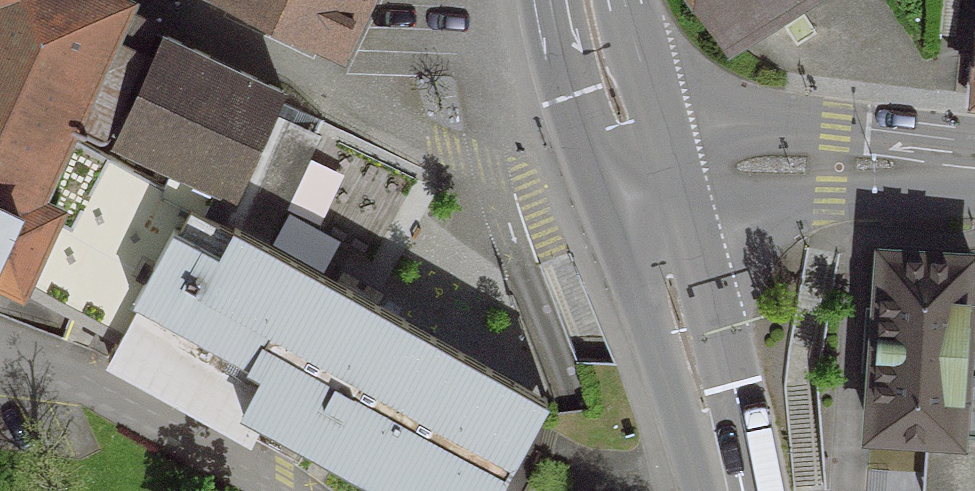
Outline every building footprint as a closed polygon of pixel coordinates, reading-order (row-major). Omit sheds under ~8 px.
[(26,304),(34,287),(67,217),(44,206),(74,143),(142,0),(0,0),(0,292),(26,304)] [(346,68),(378,0),(201,0),(346,68)] [(724,39),(788,0),(700,0),(724,39)] [(286,98),(163,37),(110,152),(170,178),(163,192),(160,198),(202,221),(215,197),(238,206),(278,117),(286,98)] [(319,136),(278,117),(238,206),(227,235),(267,257),(319,136)] [(74,143),(44,206),(67,217),(34,287),(122,335),(135,312),(250,373),(247,377),(261,385),(240,423),(260,434),(366,490),(507,490),(550,413),(267,257),(227,235),(202,221),(160,198),(163,192),(74,143)] [(887,252),(876,251),(863,434),(941,438),(952,440),(952,438),(974,440),(974,286),(963,286),(964,258),(887,253),(887,252)] [(253,448),(260,434),(240,423),(261,385),(247,377),(250,373),(135,312),(122,335),(104,370),(253,448)]
